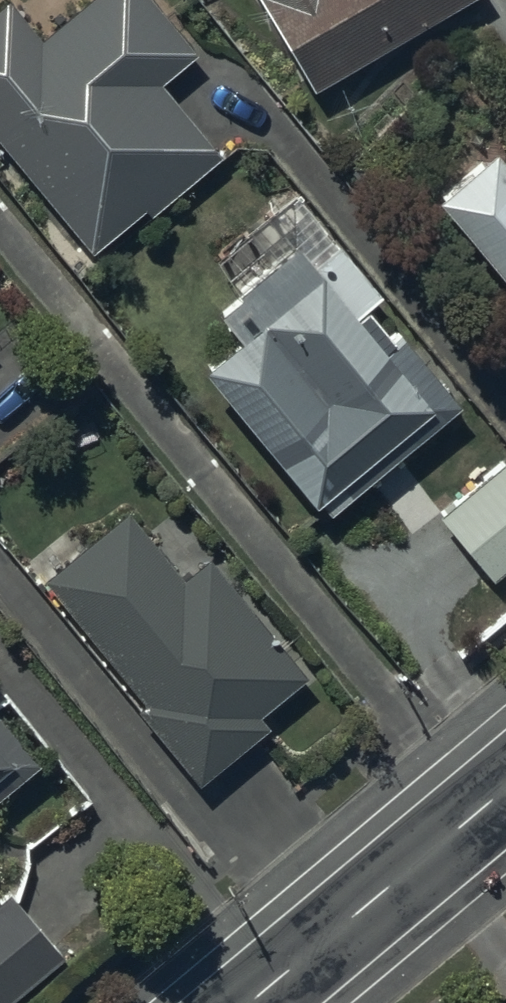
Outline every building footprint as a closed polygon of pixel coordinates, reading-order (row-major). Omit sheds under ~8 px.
[(153,0),(80,0),(43,33),(15,0),(0,0),(0,136),(90,247),(212,149),(157,76),(192,48),(153,0)] [(311,88),(461,0),(259,0),(311,88)] [(492,144),(436,190),(505,274),(505,160),(492,144)] [(375,292),(293,193),(260,220),(285,250),(218,305),(238,329),(197,362),(310,499),(315,495),(328,510),(459,403),(396,327),(388,334),(362,302),(375,292)] [(501,458),(437,513),(491,577),(505,564),(505,464),(501,458)] [(181,578),(121,506),(40,574),(144,698),(135,705),(197,780),(266,722),(256,710),(301,672),(206,558),(181,578)] [(32,757),(0,718),(0,783),(32,757)] [(4,886),(0,890),(0,999),(58,950),(4,886)]
